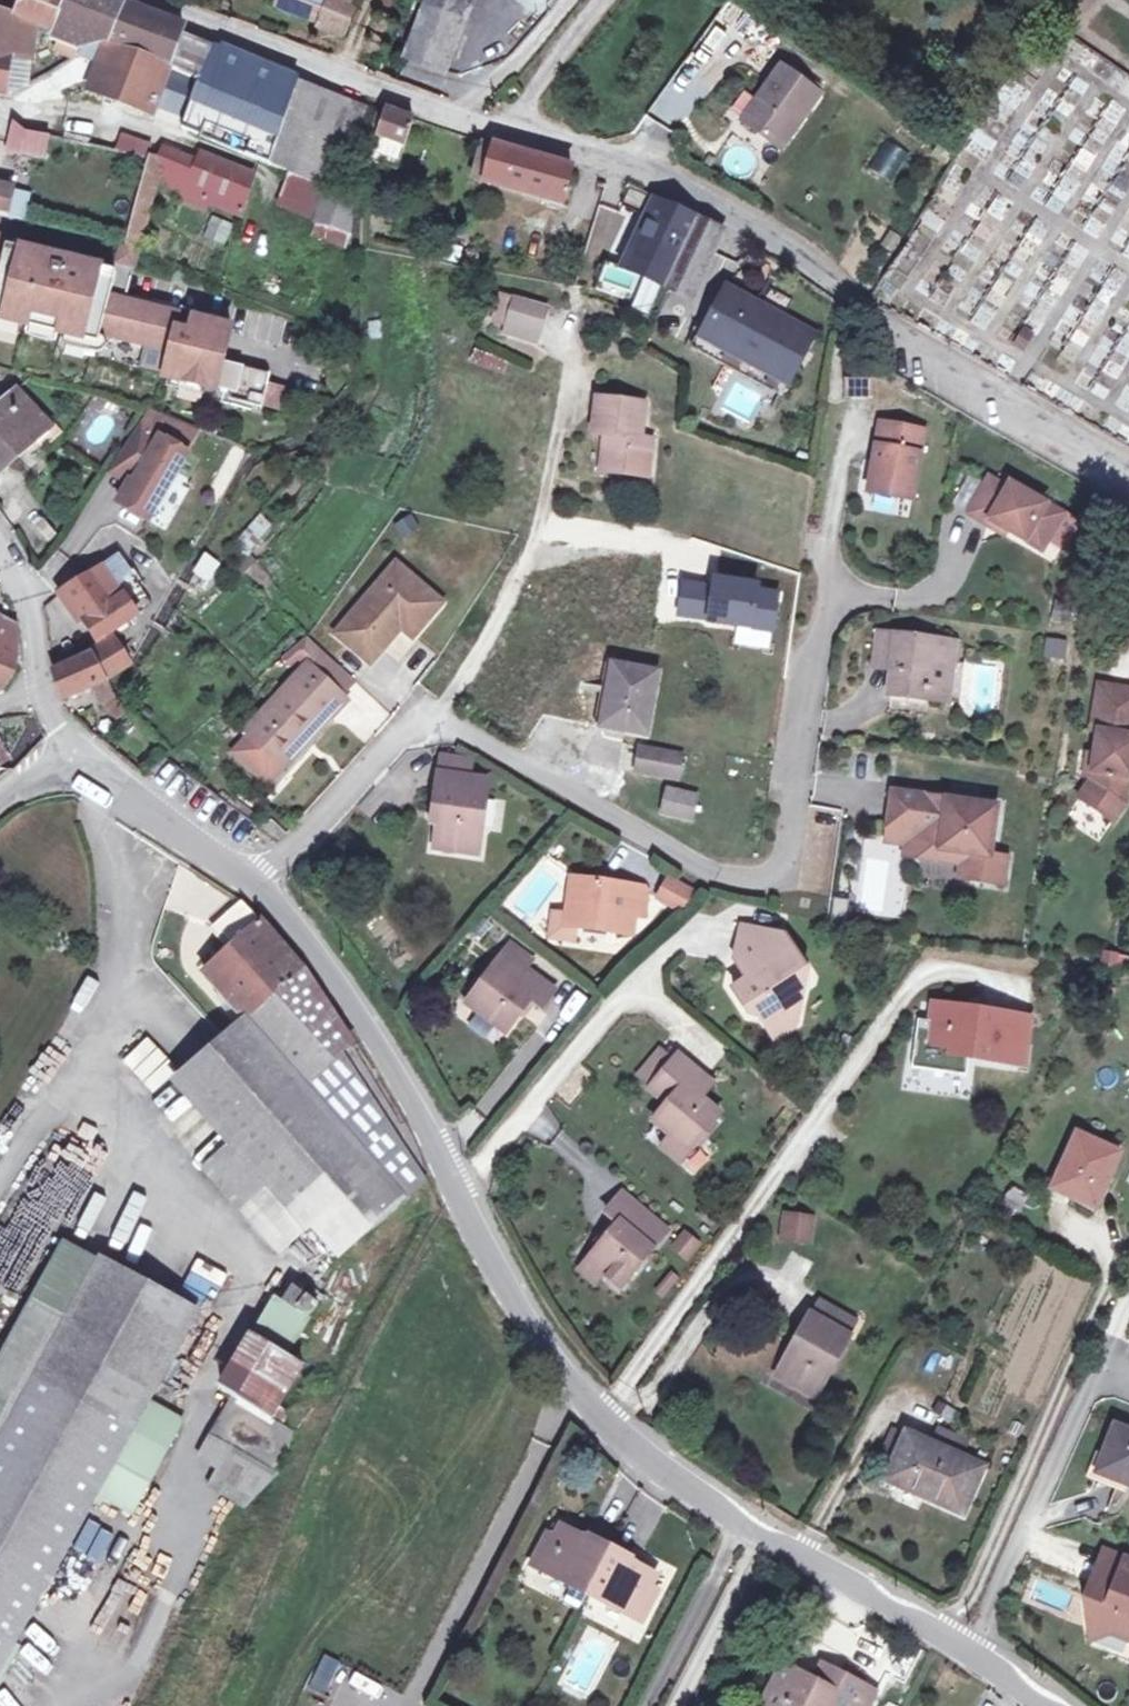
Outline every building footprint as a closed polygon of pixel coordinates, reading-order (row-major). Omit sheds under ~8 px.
[(13,63),(9,102),(16,101),(18,98),(25,21),(37,26),(54,32),(60,22),(68,1),(66,0),(22,0),(16,15),(13,15),(12,13),(0,11),(0,59),(13,63)] [(68,1),(60,22),(54,32),(63,35),(58,50),(74,57),(78,54),(80,49),(86,33),(169,69),(196,80),(178,130),(258,159),(272,165),(299,79),(254,61),(185,30),(184,34),(104,0),(66,0),(68,1)] [(277,3),(320,21),(319,24),(345,35),(360,0),(279,0),(277,3)] [(406,56),(446,71),(472,0),(427,0),(406,56)] [(28,91),(37,26),(25,21),(18,98),(28,91)] [(149,119),(169,69),(86,33),(80,49),(87,51),(103,48),(85,94),(149,119)] [(0,59),(0,100),(9,102),(13,63),(0,59)] [(822,95),(784,68),(746,124),(784,151),(822,95)] [(347,99),(299,79),(272,165),(294,173),(334,188),(353,194),(351,169),(353,155),(354,147),(357,137),(361,123),(365,108),(347,99)] [(383,120),(376,138),(368,162),(394,171),(412,120),(386,110),(383,120)] [(48,142),(83,149),(88,130),(39,118),(34,138),(48,142)] [(376,138),(383,120),(378,118),(371,137),(376,138)] [(17,131),(6,124),(0,121),(0,145),(44,155),(48,142),(34,138),(23,134),(17,131)] [(560,204),(571,168),(482,141),(473,177),(493,184),(560,204)] [(118,144),(116,156),(140,160),(142,149),(118,144)] [(144,162),(122,249),(134,254),(152,184),(186,193),(185,197),(238,214),(253,174),(201,155),(196,168),(194,173),(156,164),(144,162)] [(158,157),(156,164),(194,173),(196,168),(158,157)] [(334,188),(294,173),(287,194),(327,208),(334,188)] [(616,182),(609,197),(623,203),(630,188),(616,182)] [(359,244),(353,200),(353,194),(334,188),(327,208),(322,221),(334,225),(331,237),(358,248),(359,244)] [(623,203),(653,215),(659,200),(630,188),(623,203)] [(23,193),(7,190),(3,217),(19,222),(23,193)] [(672,270),(695,215),(694,215),(659,200),(653,215),(637,257),(672,270)] [(202,237),(225,246),(234,225),(211,215),(202,237)] [(672,270),(665,288),(695,301),(724,237),(726,232),(695,215),(672,270)] [(96,355),(98,341),(100,330),(107,298),(111,281),(113,272),(79,265),(78,272),(50,266),(49,274),(32,271),(36,254),(3,248),(4,242),(0,241),(0,333),(96,355)] [(672,270),(637,257),(631,275),(644,279),(665,288),(672,270)] [(606,266),(597,292),(613,298),(622,272),(606,266)] [(622,272),(613,298),(632,305),(644,279),(631,275),(622,272)] [(791,388),(786,385),(703,341),(715,318),(727,296),(768,318),(771,313),(724,287),(707,320),(694,335),(698,338),(689,352),(783,403),(791,388)] [(508,325),(516,299),(503,295),(494,321),(508,325)] [(768,318),(727,296),(715,318),(703,341),(786,385),(809,341),(768,318)] [(261,404),(269,370),(222,360),(229,325),(193,317),(188,334),(175,331),(179,314),(107,298),(100,330),(98,341),(96,355),(94,360),(124,367),(125,361),(165,371),(164,376),(215,388),(214,393),(261,404)] [(549,310),(516,299),(508,325),(540,336),(549,310)] [(381,336),(383,319),(370,317),(368,335),(381,336)] [(540,336),(508,325),(504,335),(537,345),(540,336)] [(1024,333),(1014,349),(1022,353),(1032,337),(1024,333)] [(475,349),(471,363),(504,372),(507,358),(475,349)] [(267,383),(261,406),(285,413),(291,389),(267,383)] [(53,427),(18,390),(0,406),(0,475),(53,427)] [(643,407),(596,401),(592,435),(604,437),(610,438),(606,475),(646,480),(650,444),(639,442),(643,407)] [(922,433),(878,426),(866,496),(910,503),(922,433)] [(163,441),(148,431),(121,465),(141,477),(163,441)] [(610,438),(604,437),(599,474),(606,475),(610,438)] [(191,457),(163,441),(141,477),(136,485),(133,484),(121,506),(150,524),(191,457)] [(1005,490),(987,480),(967,516),(987,527),(989,523),(1006,532),(1025,543),(1029,535),(1046,544),(1062,515),(1009,485),(1005,490)] [(257,514),(235,546),(248,555),(271,524),(257,514)] [(401,540),(419,531),(411,515),(393,524),(401,540)] [(989,523),(987,527),(1004,537),(1006,532),(989,523)] [(1029,535),(1025,543),(1042,552),(1046,544),(1029,535)] [(1109,545),(1096,543),(1093,559),(1106,561),(1109,545)] [(190,576),(209,586),(221,562),(202,553),(190,576)] [(95,641),(139,614),(130,600),(141,593),(121,559),(94,575),(81,583),(65,593),(95,641)] [(446,602),(402,561),(336,633),(369,663),(401,628),(405,624),(415,634),(446,602)] [(3,690),(14,673),(17,655),(17,636),(15,635),(17,629),(0,620),(0,687),(3,690)] [(415,634),(405,624),(401,628),(412,639),(415,634)] [(893,667),(892,674),(889,693),(930,698),(929,708),(948,710),(953,670),(957,671),(959,649),(898,642),(899,637),(878,634),(875,665),(893,667)] [(349,698),(340,689),(351,677),(327,654),(306,636),(293,647),(301,655),(308,662),(247,729),(252,734),(280,759),(297,740),(301,744),(333,709),(336,712),(349,698)] [(1043,658),(1065,660),(1066,640),(1044,638),(1043,658)] [(106,679),(128,661),(111,646),(91,658),(106,679)] [(291,663),(301,655),(293,647),(284,654),(291,663)] [(91,658),(52,674),(59,701),(92,685),(104,680),(106,679),(91,658)] [(646,741),(659,676),(614,665),(611,668),(606,689),(615,691),(606,732),(646,741)] [(892,674),(893,667),(875,665),(875,672),(892,674)] [(1098,687),(1092,734),(1098,735),(1091,784),(1080,802),(1115,824),(1126,806),(1128,788),(1128,692),(1098,687)] [(929,708),(930,698),(889,693),(888,703),(929,708)] [(125,714),(114,699),(105,706),(116,720),(125,714)] [(301,744),(297,740),(280,759),(252,734),(237,750),(269,779),(301,744)] [(444,753),(441,771),(474,776),(477,759),(444,753)] [(677,785),(682,763),(644,754),(639,777),(677,785)] [(476,853),(488,779),(474,776),(441,771),(438,771),(432,804),(439,805),(433,846),(476,853)] [(894,796),(890,832),(925,837),(923,851),(922,863),(964,868),(962,882),(989,886),(993,859),(999,810),(973,806),(973,811),(958,809),(959,805),(948,804),(894,796)] [(695,803),(667,797),(662,820),(690,826),(695,803)] [(485,831),(503,832),(505,801),(487,800),(485,831)] [(925,837),(890,832),(889,846),(908,849),(907,861),(922,863),(923,851),(925,837)] [(1009,861),(993,859),(989,886),(1006,888),(1009,861)] [(667,874),(653,897),(681,914),(695,891),(667,874)] [(631,916),(635,889),(570,879),(564,915),(562,926),(615,934),(628,936),(630,921),(631,916)] [(641,911),(645,891),(635,889),(631,916),(635,916),(640,917),(641,911)] [(218,995),(402,1202),(422,1183),(395,1138),(368,1092),(341,1048),(349,1041),(332,1011),(326,1001),(315,986),(299,963),(294,958),(281,943),(269,928),(242,900),(214,925),(231,943),(204,970),(218,995)] [(564,915),(548,913),(544,938),(570,942),(573,928),(562,926),(564,915)] [(785,937),(742,928),(734,960),(756,965),(754,976),(735,988),(751,1011),(797,1022),(803,995),(792,979),(806,970),(785,937)] [(510,943),(501,955),(522,972),(525,968),(532,959),(510,943)] [(538,1007),(553,988),(525,968),(522,972),(501,955),(465,1001),(504,1031),(528,1000),(538,1007)] [(1119,959),(1109,957),(1106,967),(1117,969),(1119,959)] [(402,1202),(218,995),(198,972),(135,1030),(242,1147),(316,1229),(341,1258),(402,1202)] [(1028,1067),(1033,1012),(928,1001),(922,1057),(1028,1067)] [(797,1022),(751,1011),(776,1036),(797,1022)] [(672,1060),(659,1050),(634,1079),(646,1090),(672,1060)] [(705,1081),(675,1056),(672,1060),(646,1090),(663,1105),(649,1121),(668,1137),(685,1151),(715,1116),(697,1100),(692,1096),(705,1081)] [(705,1081),(692,1096),(697,1100),(709,1084),(705,1081)] [(1110,1153),(1066,1133),(1040,1190),(1085,1210),(1110,1153)] [(668,1137),(659,1148),(676,1162),(685,1151),(668,1137)] [(209,1178),(283,1260),(316,1229),(242,1147),(209,1178)] [(1021,1211),(1026,1192),(1008,1188),(1004,1207),(1021,1211)] [(665,1232),(620,1195),(604,1214),(618,1225),(587,1261),(602,1274),(619,1288),(665,1232)] [(816,1223),(789,1219),(786,1241),(813,1244),(816,1223)] [(312,1296),(341,1258),(316,1229),(283,1260),(282,1261),(312,1296)] [(687,1237),(676,1249),(689,1261),(700,1247),(687,1237)] [(0,1370),(0,1450),(108,1263),(73,1243),(0,1370)] [(217,1297),(224,1266),(192,1259),(185,1290),(217,1297)] [(587,1261),(580,1269),(595,1282),(602,1274),(587,1261)] [(0,1450),(0,1681),(205,1317),(108,1263),(0,1450)] [(286,1303),(310,1320),(322,1304),(312,1296),(298,1286),(286,1303)] [(294,1454),(304,1435),(298,1432),(289,1427),(296,1415),(286,1408),(309,1364),(292,1354),(310,1320),(286,1303),(278,1298),(227,1393),(236,1399),(215,1438),(281,1476),(294,1454)] [(821,1305),(814,1318),(848,1336),(855,1323),(821,1305)] [(848,1336),(814,1318),(801,1343),(806,1346),(786,1383),(821,1403),(856,1340),(848,1336)] [(780,1380),(786,1383),(806,1346),(801,1343),(780,1380)] [(1105,1433),(1087,1481),(1128,1497),(1128,1442),(1105,1433)] [(970,1475),(891,1442),(871,1489),(949,1523),(970,1475)] [(574,1578),(588,1586),(600,1594),(598,1599),(639,1621),(656,1590),(648,1585),(653,1576),(628,1561),(633,1551),(592,1528),(585,1538),(560,1524),(553,1535),(546,1531),(530,1563),(570,1584),(574,1578)] [(1097,1562),(1085,1592),(1112,1602),(1115,1595),(1107,1592),(1115,1570),(1097,1562)] [(1115,1570),(1107,1592),(1115,1595),(1112,1602),(1085,1592),(1078,1612),(1081,1637),(1104,1645),(1123,1652),(1128,1637),(1128,1574),(1115,1570)] [(584,1592),(588,1586),(574,1578),(570,1584),(584,1592)] [(584,1592),(598,1599),(600,1594),(588,1586),(584,1592)] [(1104,1645),(1081,1637),(1081,1654),(1104,1645)] [(326,1694),(341,1662),(325,1653),(309,1686),(326,1694)] [(763,1705),(856,1705),(864,1690),(836,1675),(827,1690),(816,1685),(784,1668),(763,1705)] [(827,1690),(836,1675),(824,1668),(816,1685),(827,1690)] [(856,1705),(873,1705),(878,1697),(864,1690),(856,1705)]
